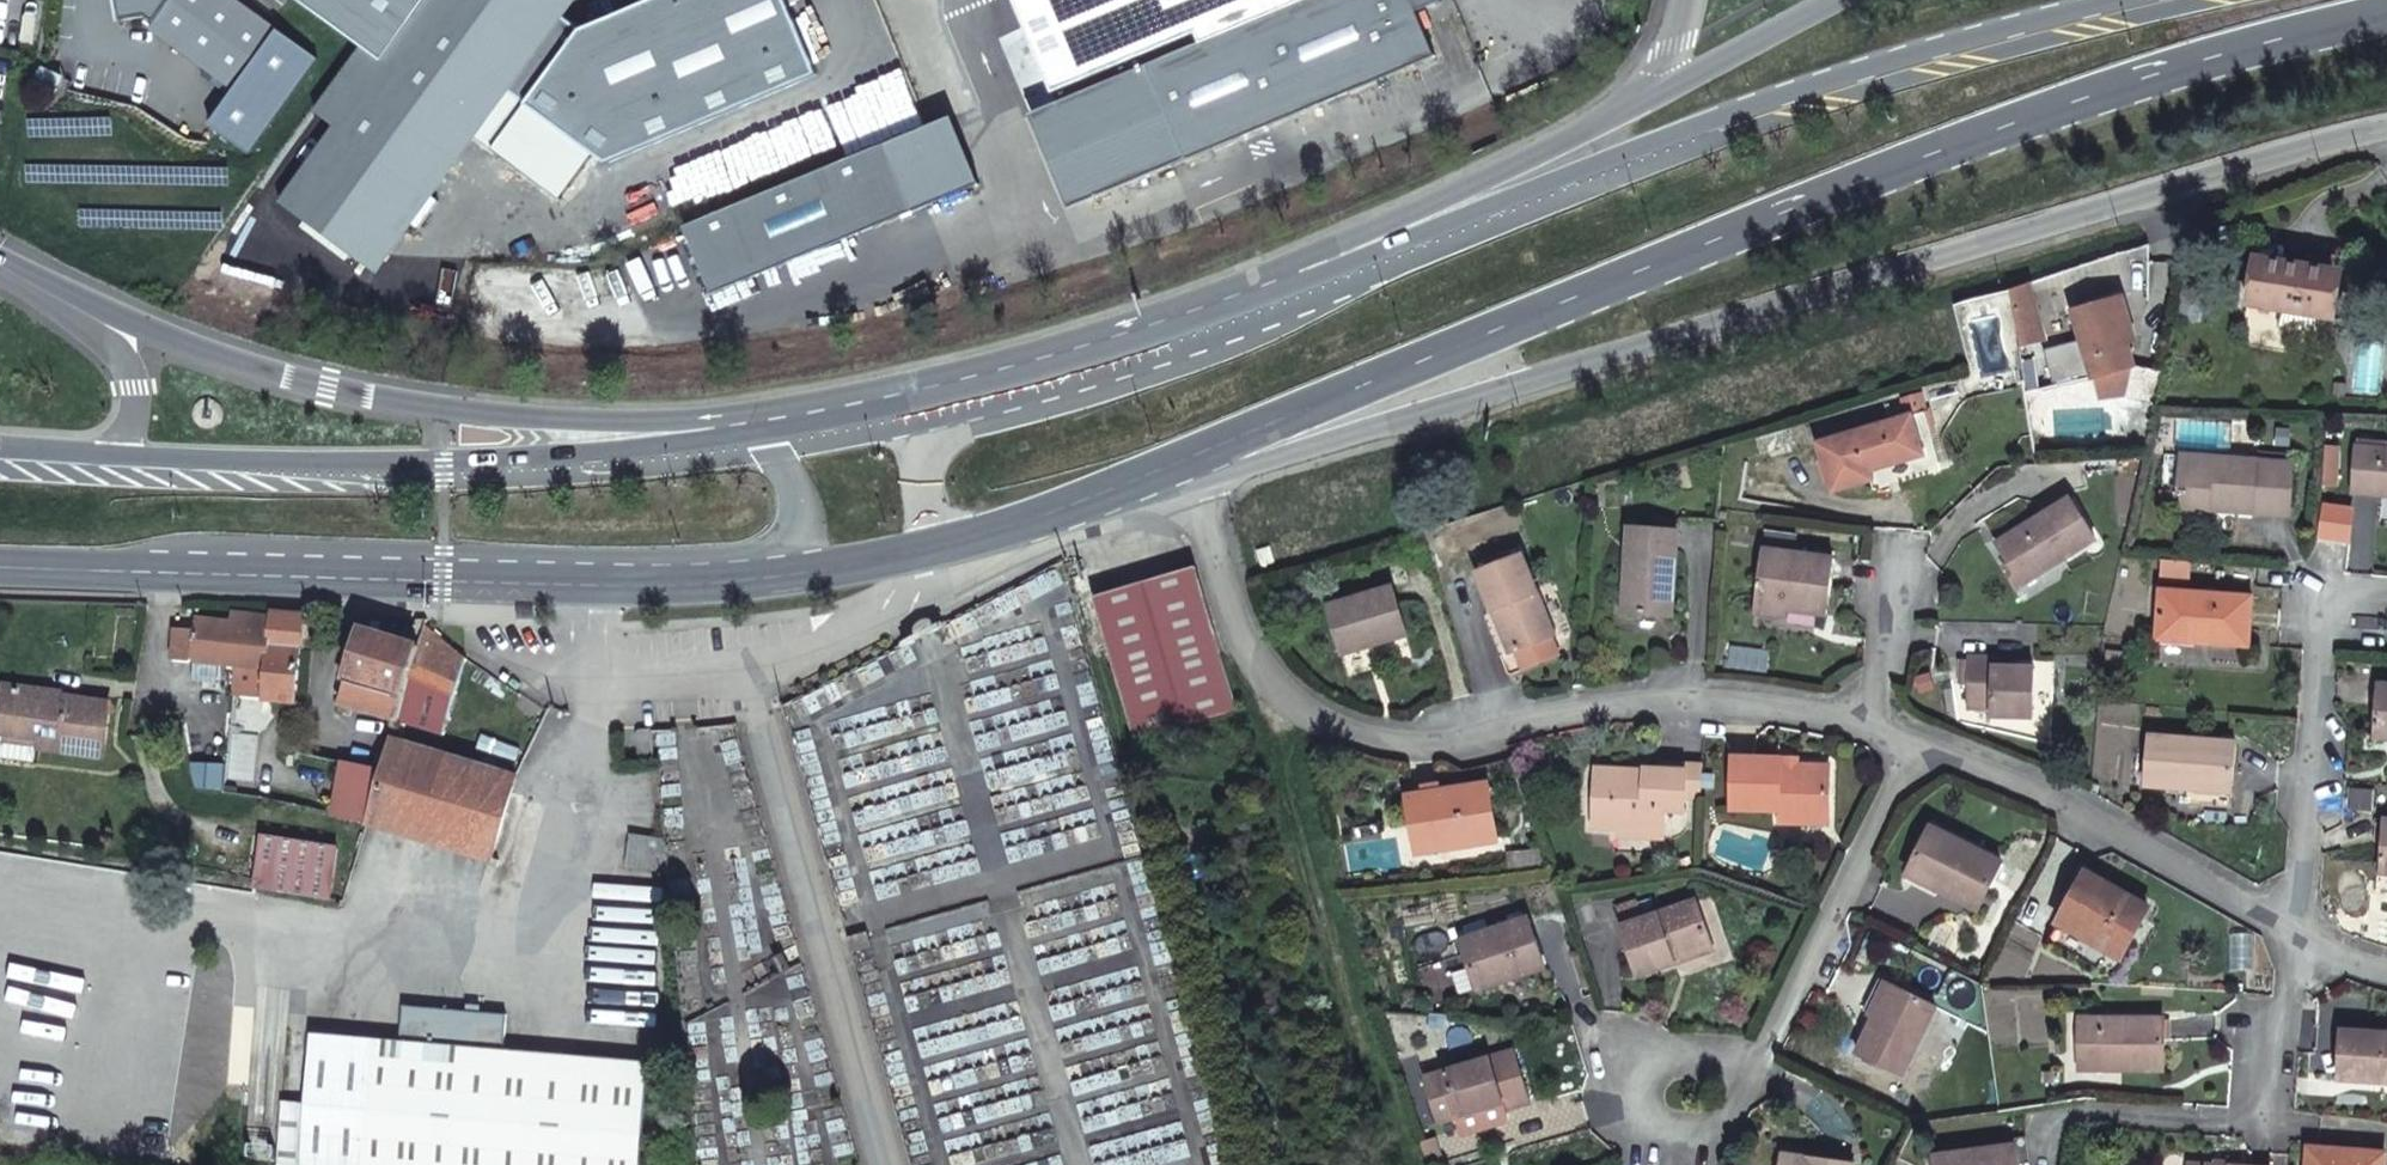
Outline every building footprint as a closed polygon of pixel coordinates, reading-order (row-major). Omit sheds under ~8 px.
[(118,14),(145,11),(156,20),(152,25),(232,85),(276,26),(242,0),(116,0),(118,14)] [(568,0),(300,0),(385,61),(380,67),(360,53),(317,113),(336,126),(286,193),(375,259),(568,0)] [(1094,42),(1194,0),(1076,0),(1094,42)] [(1150,69),(1188,163),(1439,60),(1414,0),(1318,0),(1150,69)] [(1150,69),(1033,116),(1072,210),(1188,163),(1150,69)] [(2301,311),(2298,327),(2320,330),(2322,315),(2336,317),(2341,287),(2328,286),(2332,267),(2269,257),(2265,281),(2253,279),(2249,303),(2301,311)] [(2048,387),(2093,374),(2079,332),(2084,330),(2077,310),(2028,327),(2048,387)] [(1912,415),(1815,444),(1828,488),(1866,478),(1865,470),(1924,453),(1912,415)] [(2357,444),(2355,486),(2386,487),(2386,445),(2357,444)] [(2325,450),(2322,487),(2337,488),(2340,451),(2325,450)] [(2296,456),(2183,452),(2181,502),(2293,505),(2296,456)] [(2033,567),(2037,573),(2087,539),(2061,501),(2028,523),(2032,530),(2022,537),(2017,531),(1988,550),(1997,561),(2011,582),(2033,567)] [(1624,530),(1621,578),(1631,578),(1629,614),(1671,615),(1675,532),(1624,530)] [(1276,545),(1254,550),(1258,570),(1279,566),(1276,545)] [(1757,552),(1753,604),(1787,607),(1819,610),(1824,558),(1757,552)] [(1474,568),(1488,608),(1492,606),(1508,649),(1511,648),(1517,666),(1552,654),(1546,636),(1549,635),(1519,553),(1474,568)] [(2013,590),(2037,573),(2033,567),(2011,582),(1997,561),(1990,567),(2006,591),(2013,590)] [(1197,565),(1189,567),(1093,595),(1132,739),(1238,709),(1197,565)] [(1631,578),(1621,578),(1619,613),(1629,614),(1631,578)] [(1391,588),(1328,608),(1341,656),(1406,636),(1391,588)] [(2254,601),(2167,595),(2164,634),(2250,641),(2254,601)] [(1787,607),(1753,604),(1752,613),(1787,616),(1787,607)] [(1492,606),(1488,608),(1504,650),(1508,649),(1492,606)] [(304,615),(272,613),(272,616),(271,626),(265,677),(237,671),(236,701),(297,706),(304,615)] [(239,614),(239,623),(271,626),(272,616),(239,614)] [(174,660),(176,660),(194,663),(221,668),(230,670),(237,671),(265,677),(271,626),(239,623),(200,620),(199,631),(177,630),(174,660)] [(441,636),(426,622),(420,644),(400,718),(447,732),(468,658),(441,636)] [(341,700),(400,718),(420,644),(362,628),(354,655),(346,653),(342,670),(349,672),(341,700)] [(2042,673),(2018,673),(1997,672),(1998,656),(1974,656),(1971,704),(1999,705),(2000,712),(2040,713),(2042,673)] [(1997,672),(2018,673),(2019,656),(1998,656),(1997,672)] [(221,668),(194,663),(191,682),(217,686),(221,668)] [(2371,684),(2370,742),(2386,743),(2386,684),(2371,684)] [(105,763),(112,708),(51,700),(52,697),(7,690),(1,740),(41,746),(40,753),(105,763)] [(636,761),(652,760),(650,729),(634,730),(636,761)] [(2146,787),(2187,791),(2187,785),(2228,788),(2231,740),(2151,733),(2146,787)] [(384,769),(366,818),(469,855),(484,860),(482,866),(487,867),(517,780),(395,736),(384,769)] [(0,747),(40,753),(41,746),(1,740),(0,747)] [(1726,802),(1772,804),(1818,804),(1819,762),(1800,762),(1783,761),(1782,751),(1728,750),(1726,802)] [(1800,751),(1782,751),(1783,761),(1800,762),(1800,751)] [(1678,792),(1697,791),(1699,754),(1680,756),(1679,761),(1678,792)] [(330,812),(366,818),(384,769),(366,765),(362,763),(339,760),(330,812)] [(1678,799),(1678,792),(1679,761),(1595,763),(1594,815),(1652,814),(1653,799),(1678,799)] [(2187,785),(2187,791),(2185,810),(2226,813),(2228,788),(2187,785)] [(1422,794),(1421,817),(1433,817),(1433,848),(1501,849),(1500,795),(1422,794)] [(1818,804),(1772,804),(1772,817),(1818,817),(1818,804)] [(1433,817),(1421,817),(1421,848),(1433,848),(1433,817)] [(1984,848),(1920,822),(1900,873),(1924,883),(1928,875),(1966,891),(1984,848)] [(623,865),(664,866),(661,837),(627,834),(623,865)] [(332,844),(260,838),(258,873),(329,878),(332,844)] [(2149,899),(2094,870),(2069,915),(2060,932),(2106,957),(2115,940),(2124,944),(2149,899)] [(1697,903),(1634,923),(1616,929),(1633,979),(1674,967),(1671,956),(1710,944),(1697,903)] [(1616,929),(1634,923),(1630,911),(1612,917),(1616,929)] [(1530,918),(1465,937),(1481,986),(1547,966),(1530,918)] [(1713,955),(1710,944),(1671,956),(1674,967),(1713,955)] [(1877,1006),(1891,977),(1882,973),(1869,1002),(1877,1006)] [(1939,999),(1891,977),(1877,1006),(1858,1046),(1906,1069),(1939,999)] [(426,1011),(398,1009),(395,1046),(306,1040),(302,1103),(280,1101),(275,1164),(633,1164),(641,1062),(498,1052),(500,1016),(426,1011)] [(2170,1018),(2098,1014),(2095,1051),(2130,1052),(2130,1059),(2168,1061),(2170,1018)] [(2386,1072),(2386,1021),(2340,1019),(2337,1067),(2386,1072)] [(1449,1119),(1464,1114),(1505,1100),(1509,1111),(1535,1102),(1518,1051),(1435,1080),(1449,1119)] [(1505,1100),(1464,1114),(1470,1132),(1507,1119),(1511,1117),(1509,1111),(1505,1100)] [(2028,1128),(1982,1135),(1984,1146),(2020,1141),(2021,1148),(2031,1146),(2028,1128)] [(2302,1138),(2299,1164),(2376,1164),(2378,1142),(2302,1138)] [(1987,1164),(2024,1164),(2021,1148),(2020,1141),(1984,1146),(1987,1164)] [(1984,1146),(1942,1152),(1944,1164),(1987,1164),(1984,1146)] [(1786,1152),(1784,1164),(1851,1164),(1852,1162),(1786,1152)]
